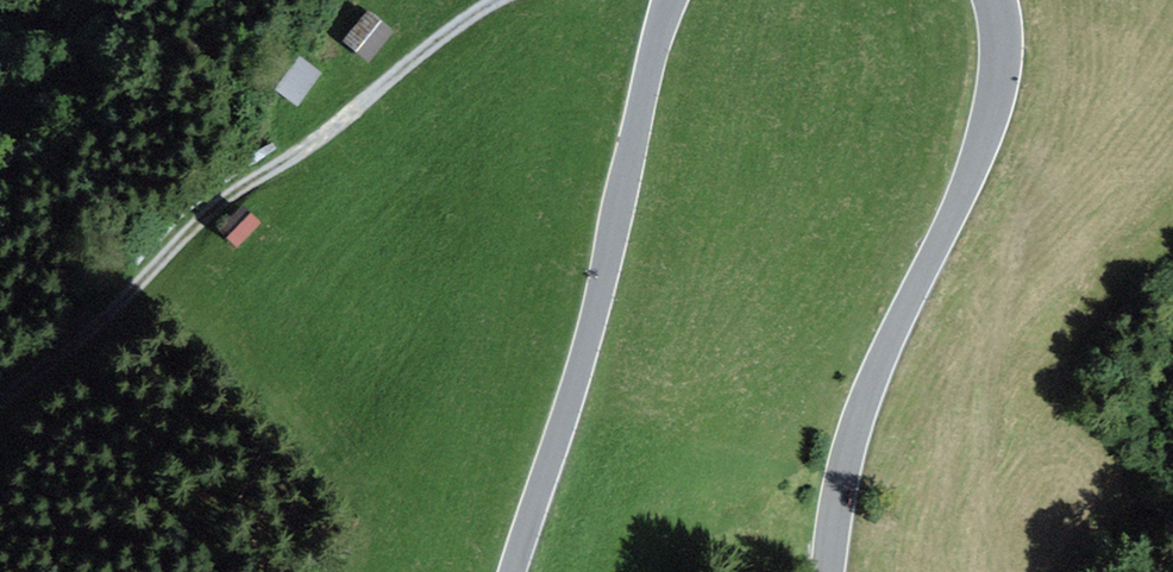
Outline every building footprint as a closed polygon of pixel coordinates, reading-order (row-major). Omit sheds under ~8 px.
[(370,58),(389,35),(367,17),(347,40),(370,58)] [(263,83),(301,107),(323,72),(286,48),(263,83)] [(238,250),(263,223),(242,203),(217,230),(238,250)]
